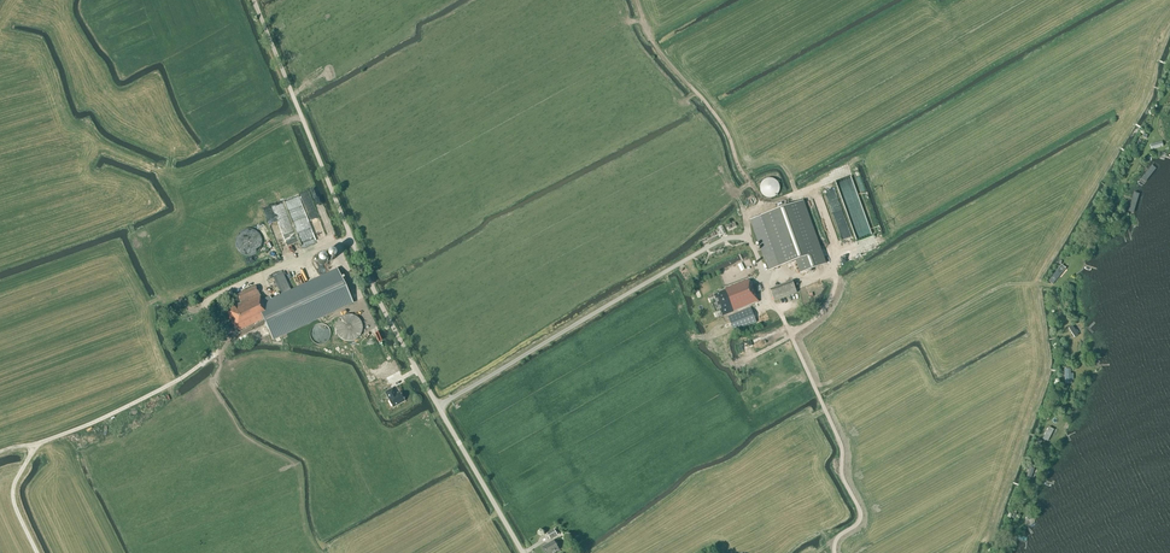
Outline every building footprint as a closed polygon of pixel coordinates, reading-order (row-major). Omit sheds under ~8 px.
[(1157,168),(1152,164),(1139,180),(1144,184),(1157,168)] [(855,240),(872,234),(852,176),(836,181),(842,201),(855,240)] [(777,195),(778,193),(778,192),(778,190),(778,189),(778,187),(778,186),(777,185),(776,184),(775,182),(774,182),(773,181),(771,181),(770,180),(768,180),(767,181),(765,181),(764,182),(763,183),(762,184),(761,186),(761,187),(760,189),(760,190),(761,192),(761,193),(762,194),(763,196),(764,197),(765,197),(767,198),(768,198),(770,198),(771,198),(773,198),(773,197),(775,197),(776,196),(777,195)] [(302,201),(303,205),(307,217),(308,216),(315,214),(313,210),(313,209),(310,202),(310,199),(309,197),(309,192),(303,193),(300,194),(302,201)] [(1140,195),(1133,193),(1127,211),(1134,214),(1140,195)] [(282,202),(264,208),(272,232),(292,225),(290,220),(291,219),(287,206),(284,207),(282,202)] [(797,260),(801,272),(825,264),(802,202),(750,220),(769,270),(797,260)] [(305,222),(307,232),(309,231),(311,236),(314,236),(310,221),(305,222)] [(250,256),(254,255),(257,253),(259,251),(261,247),(262,244),(262,240),(261,237),(259,234),(256,231),(253,230),(249,229),(245,229),(242,231),(239,233),(236,236),(235,240),(235,244),(236,248),(238,251),(242,254),(245,256),(250,256)] [(273,340),(352,303),(337,270),(271,301),(270,297),(262,300),(255,286),(236,295),(241,304),(227,310),(237,332),(263,319),(273,340)] [(1052,285),(1062,273),(1058,270),(1048,281),(1052,285)] [(273,278),(280,293),(290,289),(283,273),(273,278)] [(751,285),(749,280),(725,289),(726,290),(720,292),(720,293),(714,295),(722,316),(759,302),(752,285),(751,285)] [(774,301),(797,293),(793,281),(770,289),(774,301)] [(734,331),(757,323),(751,308),(728,317),(734,331)] [(364,321),(341,314),(334,336),(357,343),(364,321)] [(1072,326),(1069,328),(1075,338),(1079,336),(1072,326)] [(396,395),(392,389),(385,393),(389,399),(388,400),(393,407),(404,401),(400,393),(396,395)] [(1049,427),(1043,439),(1048,441),(1054,429),(1049,427)] [(550,540),(559,534),(556,528),(547,533),(550,540)] [(559,550),(554,540),(543,547),(547,552),(553,552),(559,550)]
